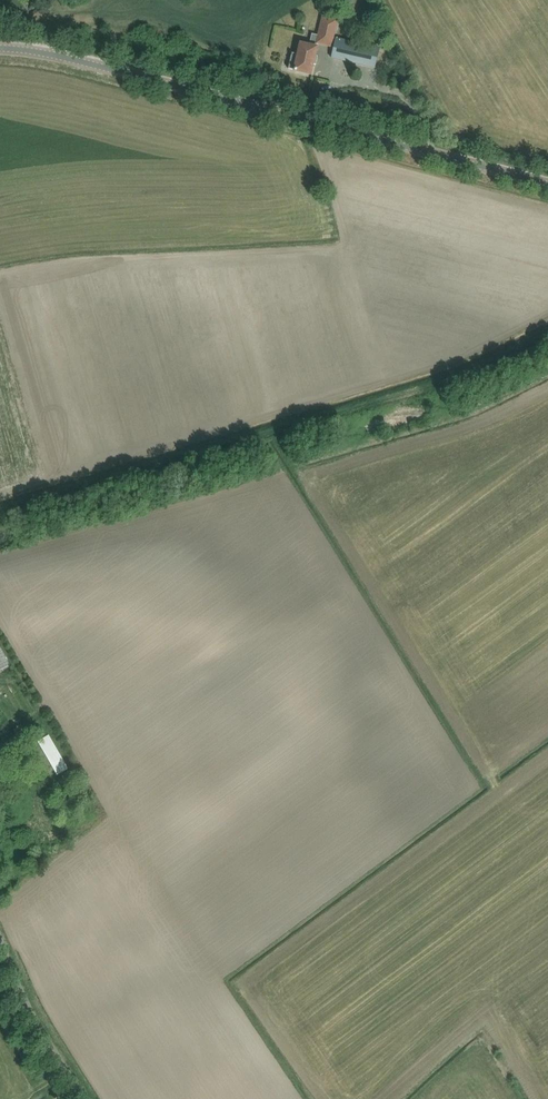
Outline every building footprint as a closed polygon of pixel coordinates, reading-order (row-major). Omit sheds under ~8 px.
[(292,53),(291,58),(288,69),(295,70),(295,71),(310,74),(313,64),(316,65),(318,56),(315,55),(318,43),(331,46),(337,19),(322,16),(317,35),(312,34),(309,45),(300,42),(297,54),(292,53)] [(336,38),(334,47),(331,58),(375,68),(377,57),(379,49),(336,38)]
